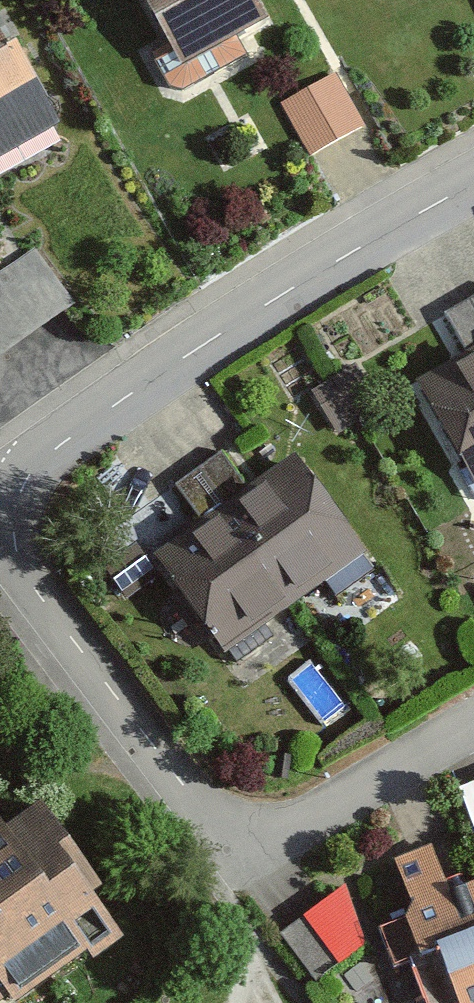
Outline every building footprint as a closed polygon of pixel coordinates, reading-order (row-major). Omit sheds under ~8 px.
[(238,0),(131,0),(174,75),(254,29),(238,0)] [(47,129),(0,50),(0,157),(47,129)] [(360,133),(330,86),(281,116),(311,164),(360,133)] [(27,262),(0,282),(0,361),(65,312),(27,262)] [(467,308),(437,324),(460,364),(408,393),(467,498),(473,494),(473,321),(467,308)] [(195,482),(296,616),(363,566),(291,470),(250,500),(222,463),(195,482)] [(296,616),(195,482),(171,500),(199,537),(151,573),(224,670),(296,616)] [(459,799),(473,844),(473,794),(459,799)] [(124,987),(115,974),(142,954),(128,934),(139,926),(78,840),(45,864),(35,850),(25,836),(0,854),(0,1002),(101,1002),(124,987)] [(442,900),(427,857),(388,870),(408,930),(384,938),(406,1002),(473,1002),(473,889),(442,900)] [(363,959),(342,899),(281,948),(318,994),(363,959)]
